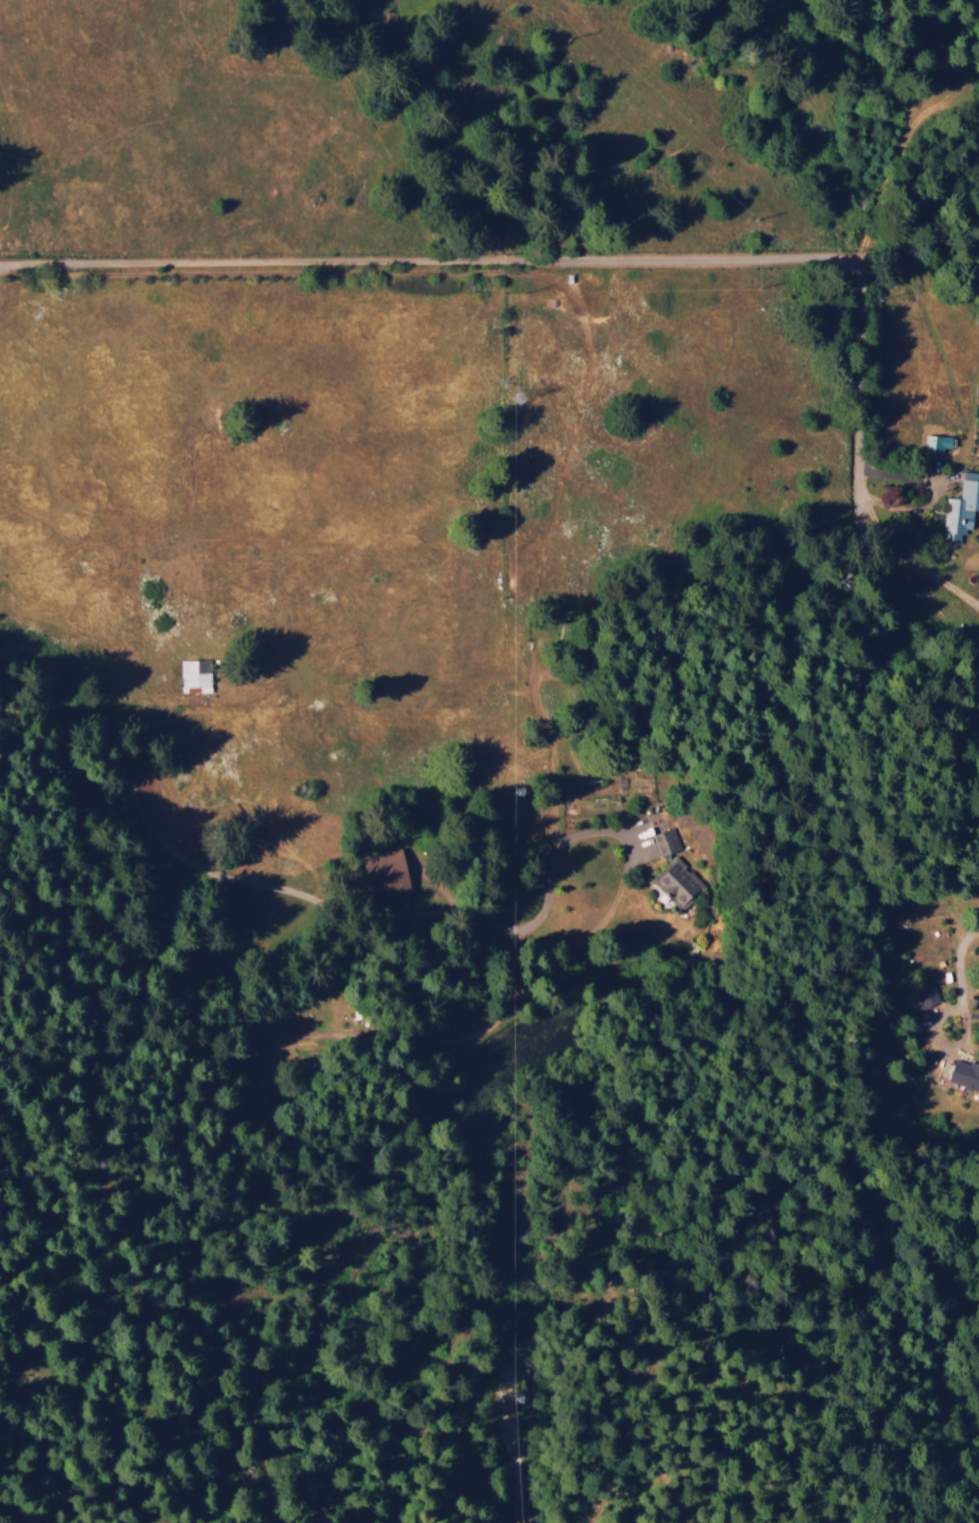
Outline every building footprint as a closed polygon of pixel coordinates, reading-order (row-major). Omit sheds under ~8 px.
[(952,436),(924,434),(923,458),(942,459),(943,447),(951,448),(952,436)] [(942,542),(961,544),(962,528),(971,529),(973,510),(978,510),(978,480),(976,480),(977,472),(962,471),(960,498),(946,497),(942,542)] [(180,660),(181,687),(198,686),(198,692),(211,692),(210,659),(180,660)] [(660,856),(681,849),(672,826),(652,834),(660,856)] [(678,909),(704,885),(677,856),(651,879),(678,909)] [(903,992),(910,1012),(940,1003),(934,982),(903,992)] [(955,1059),(948,1082),(978,1091),(978,1066),(955,1059)]
